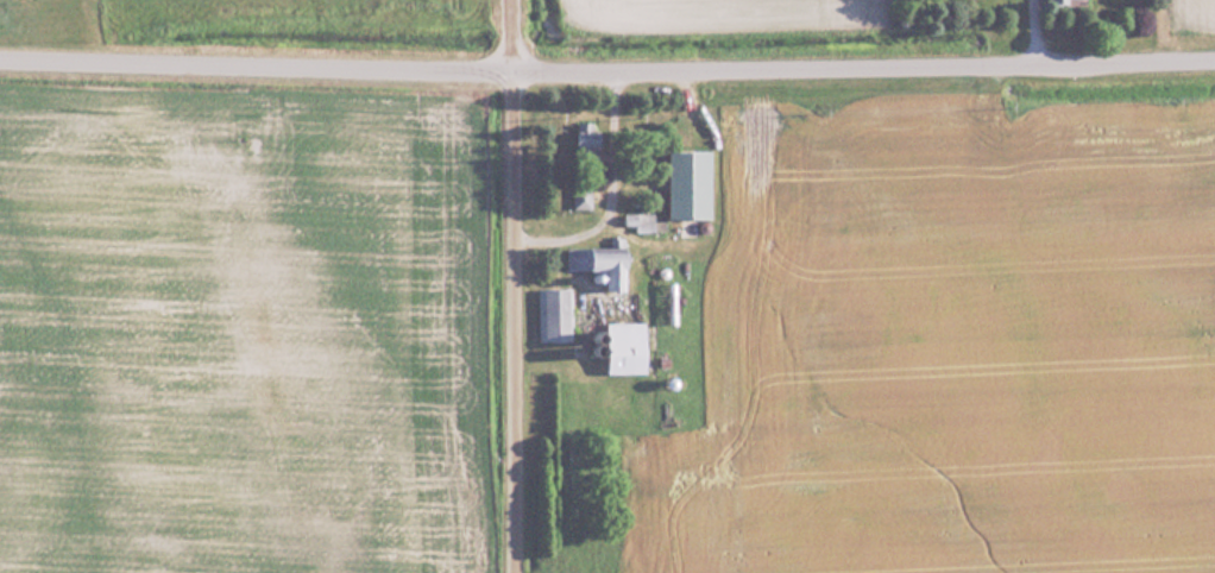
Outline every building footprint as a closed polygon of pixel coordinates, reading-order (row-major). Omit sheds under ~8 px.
[(594,121),(577,121),(577,157),(604,157),(604,130),(594,130),(594,121)] [(673,218),(714,218),(714,149),(673,149),(673,218)] [(592,208),(592,190),(575,190),(575,208),(592,208)] [(654,213),(624,213),(624,225),(637,225),(637,232),(667,232),(667,220),(654,220),(654,213)] [(592,271),(592,278),(608,278),(607,292),(632,292),(632,249),(566,249),(565,270),(592,271)] [(571,288),(538,288),(538,340),(571,340),(571,288)] [(609,323),(608,373),(648,374),(649,323),(609,323)]
